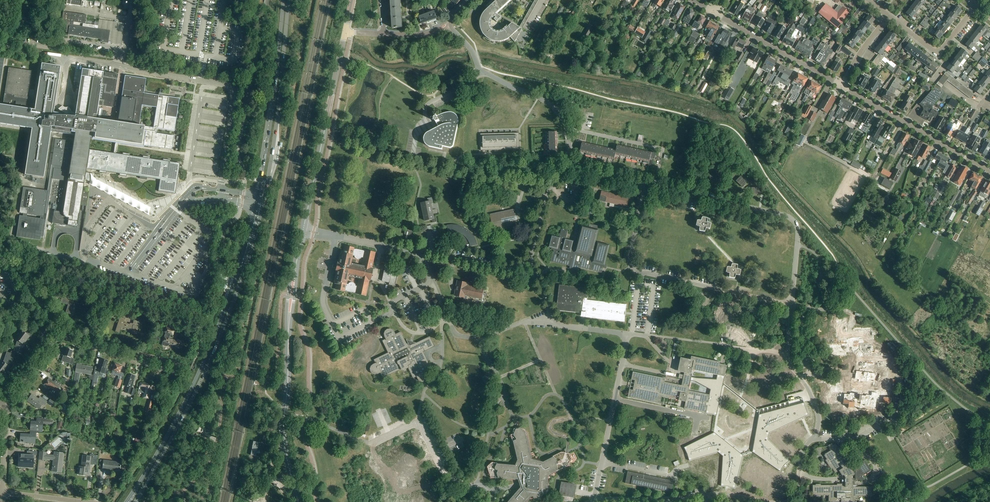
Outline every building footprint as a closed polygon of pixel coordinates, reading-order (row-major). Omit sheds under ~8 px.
[(391,9),(401,8),(401,0),(391,0),(391,9)] [(520,27),(512,23),(504,30),(504,31),(503,31),(502,32),(501,32),(500,32),(499,33),(498,33),(497,33),(496,32),(495,32),(494,32),(494,31),(493,31),(492,30),(491,29),(490,28),(490,27),(490,26),(489,25),(489,24),(489,23),(489,22),(490,21),(490,20),(490,19),(491,19),(491,18),(492,17),(497,22),(502,17),(496,14),(497,12),(511,0),(493,0),(486,6),(489,8),(486,10),(485,11),(484,12),(484,13),(483,14),(483,15),(482,16),(482,17),(481,18),(481,19),(480,21),(480,22),(480,23),(480,24),(480,26),(481,28),(481,29),(481,30),(482,32),(483,33),(484,34),(485,36),(486,37),(487,38),(488,38),(489,39),(490,40),(491,40),(492,41),(493,41),(494,41),(495,42),(497,42),(498,42),(499,42),(500,42),(501,42),(502,41),(503,41),(504,41),(505,40),(506,40),(507,39),(508,39),(509,38),(510,38),(510,37),(515,42),(522,29),(520,27)] [(629,3),(628,2),(629,0),(624,0),(621,5),(626,8),(629,3)] [(652,7),(655,8),(656,5),(660,7),(664,0),(656,0),(652,7)] [(675,1),(673,0),(668,0),(665,5),(665,4),(663,8),(669,12),(669,10),(671,11),(674,6),(672,5),(675,1)] [(913,4),(919,8),(923,4),(919,0),(916,0),(913,4)] [(950,9),(958,16),(962,11),(956,6),(954,9),(946,3),(948,0),(944,0),(941,4),(944,6),(944,5),(950,9)] [(746,6),(744,5),(739,2),(737,5),(735,7),(736,8),(733,13),(737,15),(739,11),(740,12),(742,8),(744,9),(746,6)] [(672,17),(676,19),(678,20),(685,7),(682,5),(681,4),(680,4),(672,17)] [(819,13),(837,28),(844,20),(844,19),(849,13),(843,7),(837,14),(826,4),(819,13)] [(913,4),(910,8),(916,13),(919,8),(913,4)] [(742,18),(746,20),(753,8),(750,7),(749,7),(747,10),(742,18)] [(401,8),(391,9),(393,28),(402,28),(401,8)] [(753,8),(746,20),(750,23),(755,14),(753,13),(755,10),(753,8)] [(916,13),(910,8),(906,13),(912,18),(914,15),(918,18),(920,16),(916,13)] [(684,22),(684,23),(688,25),(695,13),(692,11),(692,10),(691,9),(690,10),(689,9),(685,16),(686,16),(685,18),(684,18),(683,21),(684,22)] [(950,13),(948,16),(954,20),(958,16),(950,9),(948,11),(950,13)] [(419,17),(422,24),(427,22),(436,19),(437,18),(434,11),(419,17)] [(85,24),(87,15),(63,12),(62,24),(73,25),(74,22),(85,24)] [(756,20),(757,20),(755,25),(757,26),(757,27),(759,28),(759,27),(760,28),(764,21),(762,19),(764,15),(759,12),(757,16),(758,17),(756,20)] [(940,17),(941,18),(942,18),(950,25),(954,20),(948,16),(946,18),(941,14),(940,17)] [(869,15),(865,20),(871,25),(875,20),(869,15)] [(692,26),(698,30),(701,25),(702,25),(706,19),(703,17),(702,16),(701,16),(697,22),(695,21),(692,26)] [(766,26),(767,26),(765,30),(767,32),(769,34),(769,33),(770,34),(774,26),(776,23),(774,21),(769,18),(766,22),(768,23),(766,26)] [(943,22),(941,25),(947,30),(950,25),(942,18),(941,18),(940,20),(943,22)] [(929,23),(924,19),(920,24),(925,28),(929,23)] [(101,40),(100,42),(121,45),(125,24),(99,20),(98,29),(94,29),(95,26),(83,24),(82,27),(67,25),(66,32),(69,33),(68,35),(101,40)] [(865,20),(862,25),(868,29),(871,25),(865,20)] [(705,35),(707,37),(708,37),(715,24),(714,24),(714,23),(711,21),(711,22),(710,21),(706,28),(708,30),(705,35)] [(796,29),(787,44),(792,47),(797,38),(795,36),(799,30),(803,33),(807,27),(800,23),(796,29)] [(671,37),(675,39),(682,26),(678,24),(671,37)] [(716,25),(715,24),(708,37),(707,37),(706,39),(713,44),(714,43),(717,37),(713,35),(715,33),(715,34),(720,27),(719,26),(716,24),(716,25)] [(590,25),(586,32),(589,34),(594,27),(590,25)] [(785,28),(785,27),(783,26),(780,25),(776,31),(777,31),(774,36),(776,37),(776,38),(778,39),(778,38),(779,39),(786,28),(785,28)] [(862,25),(858,30),(864,34),(868,29),(862,25)] [(936,26),(934,28),(943,35),(947,30),(941,25),(938,28),(936,26)] [(977,30),(983,35),(985,37),(989,32),(980,25),(977,30)] [(783,41),(787,44),(796,29),(792,26),(790,29),(787,35),(787,34),(783,41)] [(641,29),(638,28),(635,33),(643,37),(645,34),(640,31),(641,29)] [(943,35),(934,28),(933,29),(936,32),(933,35),(939,39),(943,35)] [(642,41),(646,44),(653,31),(649,29),(642,41)] [(714,43),(719,46),(721,43),(724,38),(725,38),(729,32),(725,29),(721,36),(719,34),(717,37),(714,43)] [(858,30),(854,34),(860,39),(864,34),(858,30)] [(977,30),(973,35),(979,40),(983,35),(977,30)] [(692,36),(689,41),(694,44),(696,41),(694,40),(695,38),(697,39),(699,34),(694,31),(691,36),(692,36)] [(724,49),(733,34),(729,32),(725,38),(724,38),(721,43),(719,46),(724,49)] [(890,32),(886,36),(893,42),(895,40),(894,39),(896,36),(890,32)] [(854,34),(850,39),(856,44),(860,39),(854,34)] [(973,35),(969,40),(975,44),(979,40),(973,35)] [(886,36),(882,41),(888,46),(890,43),(892,44),(893,42),(886,36)] [(795,49),(800,51),(807,39),(805,38),(802,43),(799,42),(795,49)] [(808,47),(804,54),(809,57),(813,50),(811,48),(813,45),(816,46),(819,41),(814,38),(811,42),(808,47)] [(731,46),(735,48),(736,45),(743,49),(746,43),(739,39),(739,41),(736,40),(735,41),(734,40),(731,46)] [(800,51),(804,54),(808,47),(811,42),(809,41),(810,41),(807,39),(800,51)] [(856,44),(850,39),(847,44),(853,48),(856,44)] [(975,44),(969,40),(965,45),(971,49),(973,47),(978,50),(980,48),(975,44)] [(882,41),(879,46),(885,51),(888,46),(882,41)] [(815,60),(820,63),(822,59),(822,58),(823,56),(826,50),(828,47),(829,46),(825,43),(824,45),(821,43),(817,50),(820,52),(819,54),(818,53),(816,56),(817,57),(815,60)] [(906,53),(908,55),(914,47),(909,43),(905,49),(908,51),(906,53)] [(822,59),(820,63),(824,66),(828,59),(829,57),(830,58),(832,54),(834,51),(837,54),(842,47),(838,44),(834,51),(828,47),(826,50),(823,56),(822,58),(822,59)] [(888,64),(894,68),(896,65),(891,61),(890,62),(884,57),(884,58),(881,55),(885,51),(879,46),(875,51),(879,54),(877,56),(882,60),(886,63),(886,62),(889,64),(888,64)] [(145,50),(129,47),(128,56),(144,59),(145,50)] [(851,52),(844,47),(841,50),(844,52),(849,56),(851,53),(851,52)] [(911,54),(914,57),(919,51),(914,47),(908,55),(910,56),(911,54)] [(761,58),(763,53),(760,52),(757,49),(757,50),(754,48),(751,53),(754,54),(751,59),(757,63),(760,58),(761,58)] [(962,49),(958,54),(964,59),(966,60),(967,58),(965,57),(968,54),(962,49)] [(916,60),(918,62),(924,54),(919,51),(914,57),(917,59),(916,60)] [(741,53),(736,61),(739,63),(744,54),(741,53)] [(921,62),(924,64),(928,58),(924,54),(918,62),(920,64),(921,62)] [(958,54),(954,59),(960,64),(960,63),(964,59),(958,54)] [(767,68),(773,58),(769,56),(763,66),(764,66),(762,70),(765,72),(767,68)] [(834,64),(831,69),(834,70),(833,71),(835,72),(836,71),(837,72),(839,68),(840,68),(841,66),(840,66),(841,65),(838,63),(840,59),(837,57),(834,63),(834,64)] [(777,60),(773,58),(767,68),(771,70),(777,60)] [(928,68),(933,62),(928,58),(924,64),(926,66),(924,69),(926,70),(928,68)] [(954,59),(951,64),(960,71),(961,69),(960,67),(962,65),(960,63),(960,64),(954,59)] [(933,62),(928,68),(933,71),(938,65),(933,62)] [(150,157),(143,156),(142,158),(130,156),(130,154),(123,153),(122,155),(116,154),(116,151),(117,151),(118,142),(172,150),(174,136),(156,133),(157,129),(174,131),(180,98),(144,93),(146,79),(125,76),(118,122),(101,120),(103,109),(98,108),(98,105),(113,107),(118,75),(103,72),(82,69),(78,96),(76,95),(75,101),(77,102),(75,115),(74,114),(70,109),(68,107),(67,107),(67,108),(66,108),(65,108),(65,107),(64,107),(63,107),(63,106),(62,106),(60,107),(58,109),(60,111),(62,112),(64,113),(64,114),(54,113),(61,66),(42,64),(35,105),(29,97),(28,97),(32,71),(20,69),(8,67),(3,103),(1,103),(1,105),(0,104),(0,124),(32,129),(25,175),(44,178),(51,132),(75,135),(73,146),(70,146),(71,141),(55,139),(48,191),(23,187),(19,213),(40,216),(40,219),(19,216),(16,237),(40,240),(41,237),(43,238),(47,217),(52,179),(65,181),(65,178),(68,178),(63,212),(54,211),(52,223),(77,227),(85,180),(90,182),(90,183),(91,174),(91,175),(86,173),(86,169),(99,171),(99,173),(106,174),(107,172),(119,174),(119,176),(127,177),(127,175),(140,177),(139,179),(147,180),(147,178),(160,180),(158,192),(175,194),(177,184),(180,163),(170,162),(170,160),(163,159),(163,161),(150,159),(150,157)] [(960,71),(951,64),(947,68),(953,73),(955,70),(958,73),(960,71)] [(777,76),(779,77),(780,75),(782,76),(786,68),(781,65),(778,70),(780,72),(777,76)] [(872,74),(876,77),(877,75),(880,70),(876,67),(872,74)] [(783,77),(787,80),(785,85),(788,86),(790,82),(792,79),(789,78),(793,72),(791,71),(792,71),(790,70),(786,68),(782,76),(780,75),(779,77),(781,79),(781,80),(782,80),(783,77)] [(985,75),(989,79),(989,72),(989,71),(987,73),(983,70),(981,72),(985,75)] [(763,83),(766,85),(768,80),(769,81),(772,75),(769,73),(763,83)] [(793,87),(796,88),(796,89),(803,76),(798,73),(794,81),(793,82),(794,83),(795,84),(793,87)] [(857,84),(864,88),(870,78),(868,76),(867,78),(862,75),(857,84)] [(981,80),(987,85),(989,82),(989,79),(985,75),(981,80)] [(794,91),(792,95),(790,99),(795,102),(800,94),(798,93),(801,88),(800,87),(801,85),(803,86),(808,79),(803,76),(796,89),(796,88),(794,91)] [(962,85),(965,87),(967,88),(968,86),(965,83),(969,79),(967,77),(963,81),(963,82),(961,84),(962,85)] [(874,93),(881,81),(876,78),(874,81),(869,90),(871,91),(871,92),(873,93),(874,93)] [(976,80),(974,82),(984,90),(987,85),(981,80),(980,83),(976,80)] [(809,96),(816,84),(811,81),(807,88),(809,89),(802,101),(805,103),(809,96)] [(897,89),(899,85),(899,84),(894,81),(888,91),(886,90),(882,97),(883,98),(884,99),(885,99),(887,100),(894,88),(896,89),(897,89)] [(703,93),(708,84),(705,82),(700,91),(703,93)] [(922,87),(929,91),(932,86),(925,82),(922,87)] [(984,90),(974,82),(972,84),(976,87),(974,90),(980,94),(984,90)] [(821,86),(816,84),(809,96),(811,98),(814,93),(816,94),(821,86)] [(728,100),(734,90),(728,87),(722,97),(728,100)] [(932,107),(944,93),(935,87),(920,104),(923,107),(924,106),(926,108),(924,111),(924,110),(920,116),(930,122),(933,116),(935,118),(938,112),(932,109),(932,111),(930,109),(931,106),(932,107)] [(894,88),(887,100),(888,101),(888,102),(890,102),(891,103),(895,96),(893,94),(896,89),(894,88)] [(904,101),(900,108),(904,110),(904,111),(905,112),(906,111),(907,112),(911,105),(909,104),(914,95),(909,92),(907,95),(904,99),(903,100),(904,101)] [(819,108),(827,113),(836,98),(829,94),(825,101),(823,100),(819,108)] [(837,113),(839,115),(847,101),(842,98),(838,105),(841,106),(837,113)] [(948,104),(955,108),(959,102),(952,98),(948,104)] [(847,101),(839,115),(837,118),(840,120),(845,112),(844,112),(846,109),(849,111),(852,105),(847,101)] [(807,116),(812,107),(808,104),(803,114),(807,116)] [(853,111),(853,112),(853,113),(851,112),(846,121),(851,123),(853,119),(857,121),(862,111),(861,110),(861,109),(858,108),(857,108),(855,107),(853,111)] [(807,118),(813,121),(817,114),(811,111),(807,118)] [(441,125),(428,133),(427,133),(426,134),(426,135),(425,135),(425,136),(424,137),(424,138),(424,139),(424,140),(424,141),(425,142),(425,143),(425,144),(426,144),(427,145),(428,146),(429,146),(430,147),(442,150),(443,146),(450,148),(451,148),(452,147),(453,147),(453,146),(454,145),(459,123),(459,122),(459,121),(459,119),(458,118),(458,117),(457,116),(456,115),(455,114),(454,113),(453,113),(452,112),(451,112),(450,112),(448,112),(447,112),(446,112),(442,114),(440,115),(439,115),(435,117),(434,118),(434,119),(434,120),(435,121),(436,122),(437,122),(438,122),(439,121),(441,125)] [(861,131),(866,133),(871,125),(868,124),(871,119),(872,116),(867,113),(862,123),(865,124),(861,131)] [(937,123),(934,128),(937,129),(937,130),(938,131),(939,131),(940,131),(946,120),(940,117),(936,123),(937,123)] [(877,127),(872,137),(877,140),(880,134),(883,127),(881,126),(883,122),(878,119),(874,126),(877,127)] [(952,128),(954,126),(950,123),(946,129),(948,130),(945,134),(947,135),(948,136),(949,137),(950,136),(950,137),(954,130),(952,128)] [(880,136),(885,139),(888,133),(891,135),(895,128),(889,124),(885,131),(883,130),(880,136)] [(958,139),(961,140),(967,128),(965,127),(963,131),(962,133),(959,131),(956,137),(956,138),(958,140),(958,139)] [(967,128),(961,140),(963,142),(965,144),(965,143),(966,143),(970,137),(967,135),(967,134),(968,134),(970,130),(967,128)] [(904,133),(898,145),(896,147),(897,147),(896,150),(893,148),(890,153),(895,156),(901,144),(903,146),(909,136),(908,136),(908,135),(907,134),(906,134),(904,133)] [(805,137),(801,135),(797,144),(801,146),(805,137)] [(978,141),(977,141),(978,138),(973,136),(968,145),(971,146),(969,148),(975,151),(979,145),(977,144),(978,141)] [(876,145),(880,147),(885,139),(880,137),(876,145)] [(580,154),(585,155),(588,144),(583,143),(583,142),(583,141),(579,140),(579,141),(578,141),(577,146),(577,147),(578,147),(581,148),(580,154)] [(907,149),(910,151),(908,153),(915,157),(922,144),(920,142),(919,141),(917,140),(916,141),(915,140),(913,145),(910,144),(907,149)] [(986,142),(985,142),(983,146),(983,147),(980,153),(985,156),(989,148),(989,144),(989,142),(987,140),(986,142)] [(585,155),(591,157),(594,145),(588,144),(585,155)] [(591,157),(597,158),(599,146),(594,145),(591,157)] [(615,157),(621,158),(623,147),(617,145),(616,150),(615,157)] [(915,159),(918,161),(921,157),(924,158),(926,155),(927,155),(930,148),(929,147),(928,146),(927,146),(925,145),(923,149),(921,148),(915,159)] [(597,158),(603,159),(605,148),(599,146),(597,158)] [(621,158),(626,159),(629,148),(623,147),(621,158)] [(603,159),(608,160),(611,149),(605,148),(603,159)] [(626,159),(632,160),(635,149),(629,148),(626,159)] [(614,162),(615,157),(616,150),(611,149),(608,160),(614,162)] [(632,160),(638,162),(640,150),(635,149),(632,160)] [(638,162),(643,163),(646,152),(640,150),(638,162)] [(646,152),(643,163),(649,164),(650,159),(653,159),(654,159),(655,159),(655,158),(656,154),(656,153),(656,152),(655,152),(652,151),(651,151),(651,152),(651,153),(646,152)] [(939,163),(943,155),(938,152),(934,160),(936,161),(934,165),(937,166),(939,163)] [(948,158),(943,155),(939,163),(944,166),(948,158)] [(690,188),(695,189),(702,159),(696,158),(690,188)] [(925,168),(923,172),(926,173),(928,169),(928,170),(933,161),(930,159),(925,168)] [(945,175),(950,178),(956,168),(954,167),(955,166),(952,164),(945,175)] [(921,166),(915,176),(919,178),(925,168),(922,166),(921,166)] [(963,166),(960,171),(959,170),(953,181),(960,186),(966,174),(965,174),(968,169),(963,166)] [(883,167),(880,172),(889,177),(892,172),(883,167)] [(891,179),(896,181),(901,172),(896,169),(891,179)] [(717,173),(710,174),(712,181),(719,180),(719,177),(718,177),(717,173)] [(969,185),(971,187),(978,175),(976,174),(976,173),(974,173),(973,173),(969,180),(971,181),(969,185)] [(971,187),(971,188),(973,190),(974,189),(976,190),(982,178),(982,177),(980,176),(979,176),(978,175),(971,187)] [(747,182),(742,177),(737,182),(742,187),(744,185),(747,182)] [(881,184),(890,189),(894,183),(885,178),(881,184)] [(935,196),(938,198),(944,186),(946,187),(948,181),(942,179),(935,196)] [(985,199),(987,195),(988,196),(989,191),(989,182),(987,180),(985,185),(984,185),(980,191),(981,192),(979,195),(985,199)] [(760,187),(752,188),(753,195),(761,194),(761,191),(760,192),(760,187)] [(955,200),(960,191),(957,189),(952,199),(949,204),(952,206),(954,204),(956,201),(955,200)] [(628,197),(602,191),(599,201),(606,203),(606,202),(627,207),(629,200),(627,200),(628,197)] [(967,203),(970,205),(977,193),(974,191),(971,195),(967,203)] [(432,220),(433,223),(437,222),(436,216),(434,216),(431,204),(433,204),(432,198),(428,199),(428,202),(421,203),(425,221),(432,220)] [(492,206),(482,208),(483,214),(493,212),(492,206)] [(951,221),(955,212),(951,210),(946,219),(951,221)] [(522,247),(516,232),(515,230),(515,229),(515,227),(514,211),(506,212),(506,213),(500,214),(500,213),(493,216),(496,226),(493,227),(496,234),(496,242),(500,241),(501,255),(509,254),(508,253),(510,252),(510,250),(514,249),(522,247)] [(701,221),(699,220),(699,221),(697,220),(696,226),(697,226),(700,227),(699,230),(700,230),(699,231),(705,232),(705,231),(706,231),(706,229),(707,229),(709,229),(710,229),(711,223),(710,223),(708,222),(708,219),(708,218),(703,217),(702,218),(701,221)] [(552,236),(549,247),(552,247),(551,250),(554,250),(551,261),(571,266),(570,267),(575,268),(574,270),(578,271),(579,268),(591,271),(602,273),(603,268),(605,268),(606,265),(604,264),(608,246),(598,243),(598,245),(594,244),(598,226),(590,224),(589,229),(583,227),(577,248),(576,248),(575,246),(573,247),(571,247),(573,241),(567,240),(567,239),(566,239),(567,234),(568,230),(561,229),(559,237),(558,237),(558,238),(552,236)] [(472,234),(471,233),(470,232),(469,231),(468,230),(467,229),(466,228),(465,228),(463,227),(462,227),(461,226),(460,226),(458,225),(457,225),(456,225),(455,225),(453,225),(452,225),(451,225),(450,225),(448,225),(447,225),(449,233),(449,232),(451,232),(452,236),(452,235),(453,235),(454,235),(455,236),(456,236),(457,236),(458,236),(459,237),(460,238),(461,238),(462,239),(463,240),(464,241),(465,242),(466,243),(466,244),(466,245),(470,244),(471,246),(470,247),(478,245),(477,244),(477,243),(476,241),(476,240),(475,239),(475,237),(474,236),(473,235),(472,234)] [(405,234),(407,235),(406,241),(412,242),(414,232),(406,230),(405,234)] [(337,262),(337,266),(334,265),(333,268),(336,268),(335,272),(337,272),(335,281),(335,282),(334,284),(337,285),(336,290),(344,291),(357,293),(356,294),(365,296),(369,280),(370,280),(373,269),(371,268),(375,253),(366,251),(353,249),(353,248),(345,246),(344,252),(341,251),(341,253),(339,263),(337,262)] [(741,270),(740,270),(740,269),(738,269),(738,266),(738,265),(733,264),(732,265),(731,267),(729,267),(728,267),(727,267),(727,268),(726,272),(727,273),(730,274),(729,276),(730,276),(730,277),(735,279),(735,278),(736,275),(739,276),(739,275),(740,275),(741,270)] [(389,285),(396,286),(398,274),(400,268),(386,265),(382,281),(383,282),(383,281),(390,283),(389,285)] [(455,296),(464,298),(464,300),(466,301),(467,296),(482,299),(484,289),(469,286),(470,284),(467,284),(467,283),(458,281),(455,296)] [(588,288),(559,285),(556,310),(576,313),(576,310),(582,311),(581,316),(585,316),(585,317),(625,322),(625,317),(623,316),(623,310),(626,310),(626,305),(587,300),(588,288)] [(66,313),(71,315),(73,307),(88,312),(89,307),(90,308),(92,302),(89,301),(89,303),(82,300),(80,304),(62,298),(60,303),(68,305),(66,313)] [(130,323),(130,324),(124,322),(125,318),(120,317),(115,332),(119,333),(121,328),(132,331),(131,334),(137,335),(137,332),(138,331),(137,331),(138,326),(139,327),(141,321),(134,320),(133,324),(130,323)] [(858,357),(856,373),(855,373),(854,379),(853,379),(851,393),(850,393),(850,394),(844,394),(841,394),(841,392),(842,392),(841,381),(830,382),(831,398),(829,398),(829,404),(830,404),(840,403),(843,403),(843,408),(848,408),(848,410),(854,410),(855,403),(859,403),(859,404),(865,405),(865,406),(876,408),(877,400),(883,401),(883,403),(891,404),(892,398),(890,398),(892,382),(880,380),(879,393),(877,393),(863,391),(864,381),(874,383),(875,373),(873,373),(874,363),(891,365),(892,357),(891,357),(891,355),(881,354),(882,352),(871,351),(871,354),(866,353),(866,354),(864,353),(859,348),(859,343),(864,343),(863,341),(864,341),(864,339),(874,339),(874,335),(875,335),(875,331),(871,331),(871,328),(860,329),(860,328),(854,329),(855,332),(848,332),(848,329),(849,329),(849,328),(848,328),(847,318),(843,318),(843,317),(839,317),(839,321),(837,321),(837,332),(837,338),(840,337),(840,344),(837,345),(837,343),(837,344),(826,345),(826,349),(825,349),(825,353),(829,353),(829,355),(840,355),(846,355),(846,352),(853,351),(858,357)] [(175,347),(180,349),(181,344),(183,345),(184,342),(182,341),(178,340),(177,341),(169,339),(170,334),(173,335),(174,330),(166,327),(164,332),(166,332),(163,341),(163,342),(162,345),(168,347),(170,344),(176,346),(175,347)] [(17,340),(14,351),(12,351),(10,353),(7,352),(3,362),(1,360),(0,361),(0,373),(3,375),(7,370),(10,371),(15,355),(17,356),(19,353),(22,354),(25,345),(24,345),(30,337),(31,337),(33,332),(25,329),(24,332),(21,330),(15,338),(17,340)] [(371,369),(371,371),(373,373),(375,374),(378,374),(380,372),(383,378),(401,369),(402,370),(403,370),(404,371),(405,368),(408,367),(414,378),(417,376),(419,379),(420,381),(423,382),(425,381),(427,380),(428,377),(427,375),(426,372),(432,370),(428,361),(425,356),(425,357),(423,352),(430,349),(431,351),(435,349),(430,337),(412,346),(411,345),(409,346),(408,344),(407,344),(401,332),(395,335),(394,332),(392,330),(390,330),(388,330),(386,332),(385,334),(385,337),(387,339),(383,341),(389,353),(374,360),(376,364),(374,365),(372,367),(371,369)] [(70,358),(72,350),(71,350),(70,349),(69,349),(68,349),(67,348),(65,352),(63,352),(62,355),(63,356),(62,361),(69,364),(71,359),(70,358)] [(628,397),(660,404),(662,397),(686,402),(684,409),(706,413),(708,405),(706,405),(707,402),(708,402),(710,395),(689,391),(692,374),(692,370),(725,377),(727,366),(720,364),(720,362),(691,357),(691,358),(688,358),(687,359),(681,358),(678,372),(685,373),(684,376),(680,375),(680,378),(683,378),(682,386),(665,382),(665,379),(633,372),(632,380),(635,380),(633,390),(630,390),(628,397)] [(106,374),(108,369),(106,368),(108,361),(101,359),(98,370),(95,369),(94,375),(93,380),(92,383),(96,384),(99,372),(106,374)] [(113,371),(112,374),(119,376),(120,373),(121,369),(122,369),(123,366),(122,366),(115,363),(113,368),(112,369),(112,370),(112,371),(113,371)] [(93,380),(94,375),(91,375),(93,367),(77,365),(75,372),(76,372),(73,384),(78,385),(80,373),(89,375),(89,380),(93,380)] [(132,388),(135,376),(128,374),(124,386),(127,387),(125,393),(134,395),(135,389),(132,388)] [(57,391),(59,392),(61,390),(59,389),(60,387),(49,378),(47,380),(45,384),(56,392),(57,391)] [(143,398),(148,399),(149,395),(150,395),(151,393),(149,392),(150,390),(153,390),(154,386),(140,383),(139,386),(138,391),(145,393),(143,398)] [(61,393),(64,395),(69,388),(65,384),(62,388),(64,389),(61,393)] [(27,401),(39,409),(43,404),(45,406),(47,402),(40,397),(38,399),(32,395),(27,401)] [(149,400),(147,406),(146,406),(144,411),(151,413),(152,408),(151,407),(153,401),(149,400)] [(756,426),(752,452),(780,472),(784,466),(789,460),(768,439),(769,433),(776,430),(785,426),(803,417),(808,415),(805,407),(804,402),(758,415),(757,420),(756,426)] [(42,432),(43,425),(43,424),(52,425),(53,421),(43,420),(43,419),(37,418),(36,422),(35,422),(31,422),(30,427),(30,428),(30,431),(36,431),(36,432),(42,432)] [(511,435),(517,460),(515,464),(492,462),(487,467),(491,478),(517,481),(520,487),(507,501),(528,501),(531,499),(541,498),(543,498),(545,497),(545,495),(546,494),(548,476),(569,466),(569,464),(572,459),(569,453),(561,452),(543,461),(533,458),(527,432),(520,427),(514,428),(512,434),(511,435)] [(893,432),(895,435),(904,430),(902,427),(893,432)] [(36,431),(30,431),(30,435),(28,435),(28,434),(20,434),(20,442),(23,442),(24,441),(25,441),(27,441),(27,443),(35,444),(36,432),(36,431)] [(55,446),(65,439),(62,435),(64,434),(62,431),(51,441),(55,446)] [(714,432),(683,448),(687,454),(689,461),(718,453),(722,456),(720,486),(728,487),(735,489),(743,455),(714,432)] [(835,473),(837,473),(837,472),(839,471),(842,476),(843,476),(843,484),(837,484),(837,485),(821,485),(821,484),(816,484),(816,485),(813,485),(813,496),(816,496),(816,497),(821,497),(821,496),(829,495),(829,499),(829,501),(856,501),(856,499),(858,499),(858,497),(872,497),(872,492),(872,487),(853,487),(853,479),(853,476),(856,474),(856,480),(865,480),(864,480),(862,476),(872,470),(865,460),(856,466),(856,465),(856,470),(853,472),(847,462),(851,460),(848,454),(844,457),(843,458),(839,451),(840,451),(836,444),(833,445),(832,443),(829,446),(831,450),(826,454),(825,454),(824,456),(825,456),(827,460),(826,460),(831,469),(833,469),(835,472),(835,473)] [(21,458),(19,458),(18,467),(33,468),(34,455),(37,455),(37,452),(29,451),(29,455),(21,454),(21,458)] [(62,473),(64,453),(54,452),(54,455),(44,454),(44,452),(40,451),(39,457),(43,458),(43,460),(46,461),(46,460),(53,461),(52,469),(58,469),(57,472),(62,473)] [(78,475),(89,476),(89,470),(90,465),(93,465),(94,455),(90,454),(90,457),(83,456),(81,469),(79,468),(78,475)] [(120,466),(121,463),(103,461),(100,460),(99,467),(103,467),(102,469),(103,469),(105,469),(113,470),(120,470),(120,471),(121,466),(120,466)] [(625,483),(671,493),(674,481),(628,471),(625,483)] [(574,484),(561,482),(559,495),(562,495),(561,500),(570,501),(573,501),(574,498),(576,490),(573,489),(574,484)]
